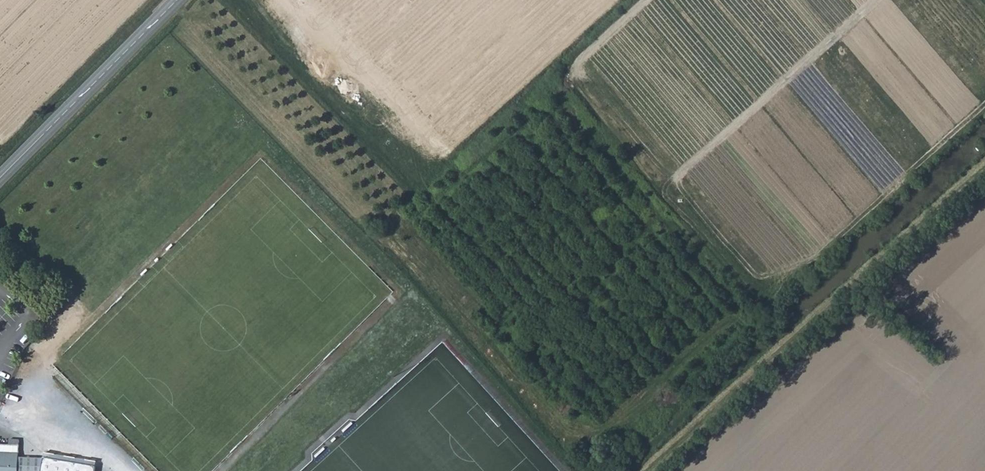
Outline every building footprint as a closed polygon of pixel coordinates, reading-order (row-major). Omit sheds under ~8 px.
[(17,435),(7,435),(7,440),(0,440),(0,470),(17,470),(17,435)] [(44,446),(43,453),(95,461),(96,455),(44,446)] [(43,453),(40,470),(94,470),(95,461),(43,453)]
